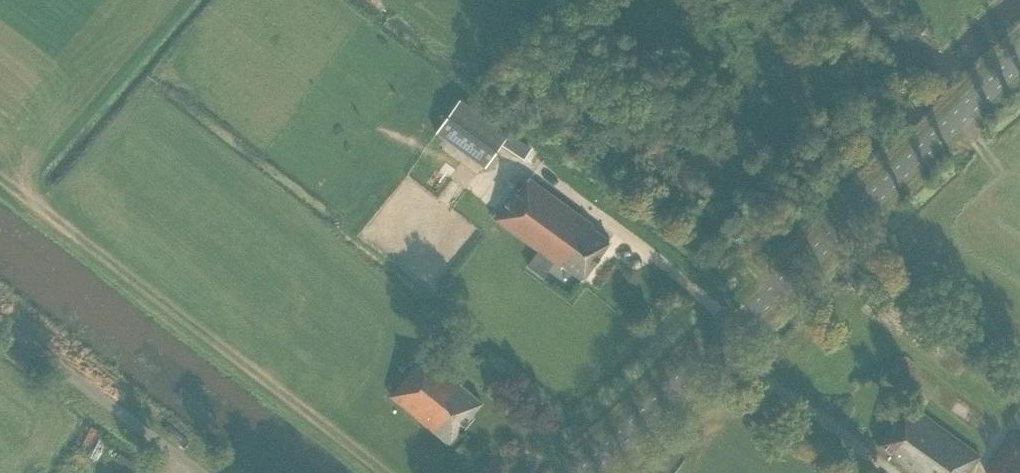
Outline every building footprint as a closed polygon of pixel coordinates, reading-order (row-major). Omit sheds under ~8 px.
[(529,95),(544,78),(538,72),(522,88),(529,95)] [(442,123),(490,159),(514,127),(466,91),(442,123)] [(583,279),(610,240),(591,226),(592,223),(529,177),(520,190),(518,188),(498,215),(495,212),(492,216),(562,267),(563,265),(583,279)] [(471,415),(482,402),(461,384),(463,382),(429,354),(419,365),(417,363),(390,395),(448,442),(450,440),(450,441),(461,427),(463,429),(473,417),(471,415)] [(980,455),(921,412),(919,416),(906,406),(878,445),(891,454),(888,458),(909,472),(967,472),(980,455)] [(1015,431),(985,471),(988,472),(1019,472),(1019,435),(1015,431)]
